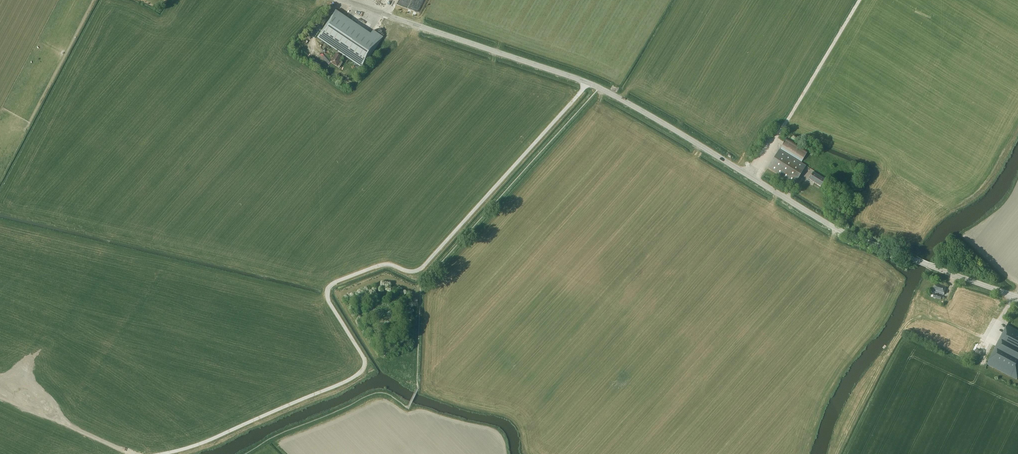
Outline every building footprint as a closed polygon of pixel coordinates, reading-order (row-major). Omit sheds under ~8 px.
[(419,14),(426,0),(399,0),(397,3),(419,14)] [(318,39),(362,69),(383,38),(373,31),(371,35),(336,11),(318,39)] [(340,62),(343,56),(337,52),(330,63),(339,68),(342,63),(340,62)] [(787,138),(780,149),(802,162),(808,151),(787,138)] [(794,185),(806,166),(779,150),(768,168),(794,185)] [(820,186),(825,179),(813,172),(809,179),(820,186)] [(944,295),(946,287),(935,284),(933,292),(944,295)] [(1007,325),(987,364),(1017,379),(1017,377),(1017,331),(1007,325)]
